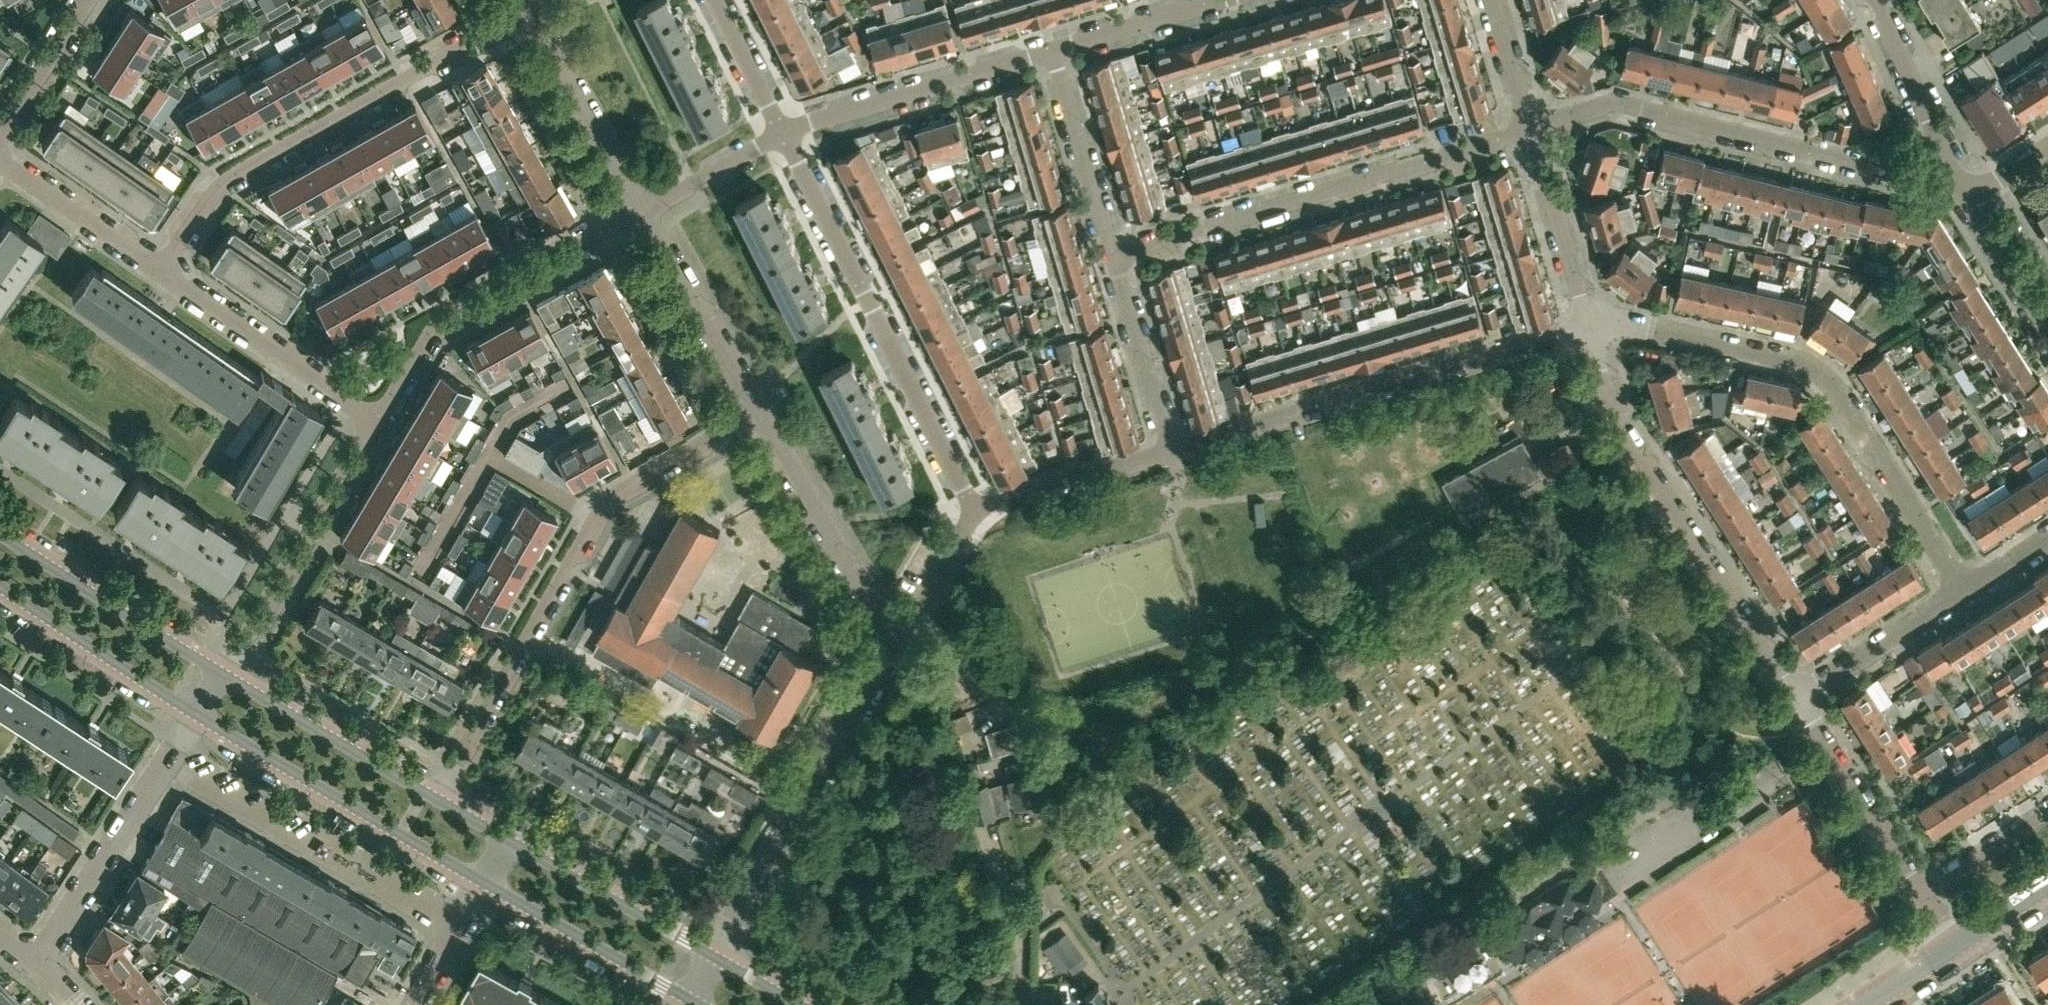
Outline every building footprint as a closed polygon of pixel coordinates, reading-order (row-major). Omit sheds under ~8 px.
[(174,21),(178,30),(200,17),(195,9),(190,0),(162,0),(174,21)] [(195,9),(200,17),(221,6),(218,0),(190,0),(195,9)] [(290,6),(287,0),(283,0),(275,4),(280,12),(290,6)] [(450,0),(420,0),(419,1),(408,8),(424,35),(441,25),(439,20),(456,10),(450,0)] [(684,14),(679,16),(671,0),(653,0),(637,8),(668,70),(699,54),(687,32),(692,29),(684,14)] [(765,15),(795,0),(754,0),(756,6),(760,4),(765,15)] [(771,35),(810,15),(805,6),(806,5),(803,0),(795,0),(765,15),(772,28),(768,29),(771,35)] [(840,0),(829,6),(833,14),(844,8),(840,0)] [(966,41),(985,35),(975,0),(969,0),(965,1),(966,2),(956,6),(959,16),(958,16),(966,41)] [(985,35),(1004,30),(995,0),(975,0),(985,35)] [(1004,30),(1023,24),(1016,0),(995,0),(1004,30)] [(1023,24),(1042,19),(1036,0),(1016,0),(1023,24)] [(1042,19),(1060,13),(1056,0),(1036,0),(1042,19)] [(1060,13),(1079,7),(1077,0),(1056,0),(1060,13)] [(1324,3),(1335,40),(1343,38),(1343,37),(1354,34),(1344,0),(1334,0),(1324,3)] [(1354,34),(1364,31),(1365,32),(1373,29),(1364,0),(1344,0),(1354,34)] [(1385,0),(1364,0),(1373,29),(1382,26),(1381,25),(1392,22),(1389,13),(1385,0)] [(1426,27),(1463,16),(1458,0),(1446,0),(1421,7),(1425,18),(1423,18),(1426,27)] [(1558,19),(1569,16),(1566,5),(1567,4),(1565,0),(1550,0),(1527,7),(1533,27),(1558,19)] [(1786,11),(1794,6),(1790,0),(1783,0),(1780,1),(1786,11)] [(1814,15),(1837,0),(1805,0),(1814,15)] [(1851,20),(1839,0),(1837,0),(1814,15),(1827,36),(1851,20)] [(1940,22),(1968,5),(1965,0),(1932,0),(1925,5),(1932,16),(1935,14),(1940,22)] [(2021,3),(2024,1),(2029,10),(2037,6),(2033,0),(2019,0),(2021,3)] [(1786,11),(1780,1),(1773,6),(1775,11),(1763,19),(1767,23),(1778,16),(1786,11)] [(948,15),(944,2),(936,5),(936,6),(926,9),(938,51),(945,49),(944,45),(957,42),(948,14),(948,15)] [(1324,3),(1305,9),(1316,45),(1326,42),(1326,43),(1335,40),(1324,3)] [(265,10),(269,17),(280,12),(275,4),(265,10)] [(1942,32),(1949,44),(1981,25),(1968,5),(1940,22),(1945,31),(1942,32)] [(171,36),(131,9),(117,30),(150,51),(158,56),(171,36)] [(386,9),(374,16),(378,24),(391,17),(386,9)] [(914,11),(906,14),(918,53),(930,50),(931,53),(938,51),(926,9),(915,13),(914,11)] [(1319,52),(1316,45),(1305,9),(1286,14),(1298,52),(1297,52),(1298,58),(1314,53),(1316,63),(1320,62),(1318,52),(1319,52)] [(286,16),(290,23),(300,17),(296,10),(286,16)] [(1608,11),(1607,11),(1595,12),(1595,20),(1608,19),(1608,11)] [(897,18),(887,21),(899,63),(906,60),(905,57),(918,53),(906,14),(897,17),(897,18)] [(1289,54),(1297,52),(1298,52),(1286,14),(1268,20),(1278,56),(1288,53),(1289,54)] [(344,26),(363,60),(384,48),(365,15),(344,26)] [(778,40),(783,51),(820,32),(816,25),(815,26),(810,15),(771,35),(775,42),(778,40)] [(276,21),(280,29),(290,23),(286,16),(276,21)] [(1430,35),(1433,45),(1469,35),(1463,16),(1426,27),(1428,36),(1430,35)] [(2036,21),(2044,33),(2047,31),(2047,22),(2044,16),(2036,21)] [(396,26),(391,17),(378,24),(393,50),(408,42),(398,24),(396,26)] [(1595,20),(1596,29),(1609,28),(1608,19),(1595,20)] [(1268,20),(1249,26),(1260,63),(1268,60),(1268,59),(1278,56),(1268,20)] [(1655,20),(1653,28),(1664,31),(1666,22),(1655,20)] [(867,26),(860,29),(865,40),(870,38),(878,65),(891,61),(892,65),(899,63),(887,21),(876,24),(876,23),(867,26)] [(2037,37),(2044,33),(2036,21),(2030,25),(2037,37)] [(238,35),(248,29),(244,22),(233,28),(238,35)] [(1399,35),(1412,31),(1409,23),(1396,26),(1399,35)] [(363,60),(344,26),(324,37),(343,71),(363,60)] [(1249,26),(1230,31),(1241,67),(1251,64),(1251,65),(1260,63),(1249,26)] [(223,34),(227,41),(238,35),(233,28),(223,34)] [(1596,29),(1597,37),(1609,36),(1609,28),(1596,29)] [(1650,39),(1655,40),(1656,40),(1657,39),(1661,40),(1664,31),(1653,28),(1650,39)] [(343,71),(324,37),(319,29),(300,40),(304,49),(323,82),(343,71)] [(854,29),(853,30),(843,35),(847,41),(858,36),(854,29)] [(150,51),(117,30),(104,50),(137,72),(150,51)] [(1230,31),(1211,37),(1222,74),(1231,71),(1231,70),(1241,67),(1230,31)] [(1414,40),(1412,31),(1399,35),(1402,43),(1414,40)] [(246,38),(250,45),(260,39),(256,32),(246,38)] [(787,66),(789,70),(828,51),(823,42),(824,41),(820,32),(783,51),(790,64),(787,66)] [(1702,41),(1713,44),(1715,34),(1704,32),(1702,41)] [(2019,32),(2012,37),(2019,49),(2027,44),(2019,32)] [(1812,34),(1803,40),(1808,49),(1817,43),(1812,34)] [(1854,34),(1831,45),(1840,65),(1831,69),(1833,74),(1842,71),(1866,60),(1854,34)] [(1434,56),(1437,65),(1474,53),(1469,35),(1433,45),(1436,55),(1434,56)] [(1548,76),(1552,79),(1555,82),(1586,42),(1577,35),(1569,46),(1562,41),(1544,65),(1552,71),(1548,76)] [(862,44),(858,36),(847,41),(851,50),(862,44)] [(1598,46),(1610,45),(1609,36),(1597,37),(1598,46)] [(1211,37),(1192,43),(1203,78),(1213,75),(1214,77),(1222,74),(1211,37)] [(2012,53),(2019,49),(2012,37),(2005,41),(2012,53)] [(236,44),(240,51),(250,45),(246,38),(236,44)] [(1647,77),(1672,83),(1678,58),(1665,55),(1668,43),(1661,41),(1661,40),(1657,39),(1656,40),(1655,40),(1653,52),(1647,77)] [(4,62),(11,52),(7,49),(9,46),(0,40),(0,60),(4,62)] [(323,82),(304,49),(300,40),(280,51),(285,60),(303,93),(323,82)] [(1713,44),(1702,41),(1700,51),(1705,52),(1711,53),(1713,44)] [(2005,41),(1998,46),(2005,57),(2012,53),(2005,41)] [(1555,82),(1558,84),(1563,88),(1567,82),(1575,89),(1592,66),(1586,61),(1595,50),(1586,42),(1555,82)] [(1185,85),(1193,83),(1193,81),(1203,78),(1192,43),(1173,48),(1185,85)] [(1622,71),(1647,77),(1653,52),(1628,45),(1622,71)] [(1754,45),(1752,53),(1763,56),(1765,47),(1754,45)] [(195,59),(205,53),(201,46),(191,52),(195,59)] [(1773,46),(1772,56),(1780,57),(1781,47),(1773,46)] [(1998,62),(2005,57),(1998,46),(1991,50),(1998,62)] [(1165,90),(1166,90),(1175,87),(1176,88),(1185,85),(1173,48),(1154,54),(1162,81),(1165,90)] [(1383,63),(1391,61),(1388,49),(1379,51),(1383,63)] [(137,72),(104,50),(91,71),(123,92),(137,72)] [(1702,64),(1705,52),(1700,51),(1694,50),(1692,61),(1678,58),(1672,83),(1696,89),(1703,64),(1702,64)] [(833,62),(828,51),(789,70),(793,79),(796,77),(802,88),(838,69),(834,61),(833,62)] [(1375,66),(1383,63),(1379,51),(1371,54),(1375,66)] [(2021,124),(2017,119),(1992,80),(1999,76),(1982,51),(1961,64),(1977,88),(1962,98),(1991,143),(2021,124)] [(181,58),(185,65),(195,59),(191,52),(181,58)] [(1441,73),(1444,83),(1480,73),(1474,53),(1437,65),(1440,73),(1441,73)] [(1760,66),(1763,56),(1752,53),(1750,63),(1760,66)] [(722,90),(715,75),(710,78),(699,54),(668,70),(699,132),(729,117),(717,92),(722,90)] [(206,60),(211,68),(221,62),(217,55),(206,60)] [(1286,55),(1275,59),(1280,74),(1291,70),(1286,55)] [(1112,59),(1085,66),(1091,86),(1128,75),(1125,66),(1124,66),(1121,56),(1112,59)] [(2022,68),(2044,102),(2047,100),(2047,65),(2042,56),(2022,68)] [(1354,72),(1354,71),(1364,68),(1361,58),(1351,61),(1351,60),(1342,63),(1345,75),(1354,72)] [(1152,59),(1151,59),(1140,62),(1142,71),(1154,67),(1152,59)] [(196,66),(200,73),(211,68),(206,60),(196,66)] [(303,93),(285,60),(264,71),(283,104),(303,93)] [(1420,60),(1408,64),(1411,72),(1423,69),(1420,60)] [(1842,71),(1853,96),(1877,85),(1866,60),(1842,71)] [(283,104),(264,71),(260,63),(240,74),(245,82),(263,116),(283,104)] [(486,63),(461,77),(451,83),(463,103),(498,84),(486,63)] [(1342,63),(1334,65),(1323,68),(1326,79),(1337,75),(1337,77),(1345,75),(1342,63)] [(1396,75),(1392,65),(1392,64),(1384,66),(1387,77),(1396,75)] [(1696,89),(1722,96),(1728,70),(1703,64),(1696,89)] [(1379,80),(1387,77),(1384,66),(1376,69),(1379,80)] [(1157,75),(1154,67),(1142,71),(1145,79),(1157,75)] [(1315,82),(1326,79),(1323,68),(1304,73),(1308,85),(1315,83),(1315,82)] [(2022,68),(2002,81),(2008,90),(2024,115),(2044,102),(2022,68)] [(1425,77),(1423,69),(1411,72),(1413,81),(1425,77)] [(1722,96),(1747,102),(1753,77),(1728,70),(1722,96)] [(1299,88),(1308,85),(1304,73),(1295,76),(1299,88)] [(1446,93),(1448,102),(1486,91),(1480,73),(1444,83),(1447,93),(1446,93)] [(1359,86),(1355,76),(1355,74),(1346,77),(1349,89),(1359,86)] [(1091,86),(1096,105),(1132,94),(1129,84),(1131,83),(1128,75),(1091,86)] [(1270,98),(1289,92),(1284,76),(1274,79),(1275,82),(1266,84),(1270,98)] [(1828,76),(1819,80),(1824,90),(1833,86),(1828,76)] [(1341,91),(1349,89),(1346,77),(1338,79),(1341,91)] [(1747,102),(1771,108),(1778,83),(1753,77),(1747,102)] [(171,80),(165,90),(168,92),(171,94),(178,84),(171,80)] [(1819,80),(1810,84),(1815,94),(1824,90),(1819,80)] [(1031,81),(1006,89),(1006,90),(996,94),(999,103),(998,104),(1000,113),(1037,102),(1031,81)] [(263,116),(245,82),(225,93),(243,127),(263,116)] [(1795,114),(1798,102),(1806,99),(1801,89),(1778,83),(1771,108),(1795,114)] [(171,94),(178,98),(185,88),(178,84),(171,94)] [(463,103),(463,104),(462,104),(473,124),(509,104),(498,84),(463,103)] [(1270,98),(1266,84),(1258,87),(1262,100),(1270,98)] [(1815,94),(1810,84),(1801,89),(1806,99),(1815,94)] [(1159,85),(1152,87),(1154,95),(1162,93),(1159,85)] [(1888,111),(1877,85),(1853,96),(1865,122),(1888,111)] [(1316,86),(1308,88),(1312,100),(1320,97),(1316,86)] [(1416,90),(1419,102),(1431,98),(1428,87),(1416,90)] [(1308,88),(1299,91),(1303,102),(1312,100),(1308,88)] [(448,112),(436,91),(421,100),(433,120),(444,113),(444,114),(448,112)] [(1465,119),(1491,110),(1486,91),(1448,102),(1451,111),(1452,111),(1455,121),(1464,118),(1465,119)] [(1274,111),(1282,108),(1284,115),(1296,111),(1289,92),(1270,98),(1274,111)] [(89,93),(85,100),(95,106),(99,100),(89,93)] [(243,127),(225,93),(205,104),(224,138),(243,127)] [(1237,93),(1229,96),(1232,108),(1241,105),(1237,93)] [(1096,105),(1102,124),(1139,113),(1137,104),(1135,104),(1132,94),(1096,105)] [(1416,103),(1414,95),(1403,98),(1403,97),(1393,99),(1404,136),(1424,130),(1416,103)] [(224,138),(205,104),(200,96),(179,108),(203,150),(224,138)] [(1163,96),(1151,100),(1154,108),(1166,105),(1163,96)] [(1214,100),(1217,111),(1218,112),(1232,108),(1229,96),(1214,100)] [(1270,98),(1262,100),(1262,102),(1266,114),(1274,111),(1270,98)] [(1419,102),(1422,110),(1434,106),(1432,98),(1419,102)] [(1386,103),(1375,106),(1386,142),(1404,136),(1393,99),(1385,102),(1386,103)] [(79,108),(88,115),(95,106),(85,100),(79,108)] [(1004,121),(1007,131),(1043,120),(1037,102),(1000,113),(1003,122),(1004,121)] [(393,116),(412,150),(434,138),(415,104),(393,116)] [(473,124),(485,145),(521,125),(509,104),(473,124)] [(107,105),(103,112),(113,118),(117,112),(107,105)] [(1168,113),(1166,105),(1154,108),(1156,116),(1168,113)] [(1199,105),(1191,107),(1195,119),(1203,117),(1199,105)] [(1364,108),(1356,110),(1367,147),(1386,142),(1375,106),(1365,109),(1364,108)] [(1422,110),(1424,118),(1437,115),(1434,106),(1422,110)] [(1183,110),(1184,113),(1186,122),(1195,119),(1191,107),(1183,110)] [(1241,108),(1233,110),(1237,122),(1245,120),(1241,108)] [(142,109),(138,116),(148,122),(152,116),(142,109)] [(1218,115),(1219,117),(1222,126),(1228,124),(1237,122),(1233,110),(1224,113),(1218,115)] [(1348,114),(1337,117),(1348,153),(1367,147),(1356,110),(1347,113),(1348,114)] [(60,156),(82,124),(63,111),(41,142),(60,156)] [(965,114),(967,122),(979,118),(977,111),(965,114)] [(117,112),(113,118),(123,125),(127,118),(117,112)] [(449,123),(444,114),(444,113),(433,120),(433,121),(432,121),(437,129),(449,123)] [(1102,124),(1108,142),(1144,132),(1141,121),(1142,121),(1139,113),(1102,124)] [(412,150),(393,116),(385,121),(384,117),(373,124),(374,127),(372,128),(391,161),(412,150)] [(945,117),(937,120),(950,161),(959,158),(960,160),(971,156),(967,144),(959,116),(946,120),(945,117)] [(1327,119),(1318,121),(1329,158),(1348,153),(1337,117),(1327,120),(1327,119)] [(967,122),(970,131),(982,127),(979,118),(967,122)] [(1203,119),(1196,122),(1199,134),(1207,131),(1203,119)] [(928,168),(950,161),(937,120),(931,121),(932,125),(917,129),(928,168)] [(1009,142),(1011,150),(1049,139),(1043,120),(1007,131),(1010,141),(1009,142)] [(1310,125),(1300,128),(1311,164),(1329,158),(1318,121),(1309,124),(1310,125)] [(1819,135),(1846,142),(1850,124),(1839,121),(1837,130),(1821,126),(1819,135)] [(149,122),(145,128),(155,135),(159,128),(149,122)] [(1187,124),(1188,127),(1191,136),(1199,134),(1196,122),(1187,124)] [(82,124),(60,156),(78,168),(100,136),(82,124)] [(485,145),(496,165),(532,145),(521,125),(485,145)] [(898,135),(894,125),(878,131),(881,140),(898,135)] [(159,128),(155,135),(165,142),(169,135),(159,128)] [(391,161),(372,128),(351,140),(370,173),(391,161)] [(1289,130),(1281,133),(1292,170),(1311,164),(1300,128),(1290,131),(1289,130)] [(1108,142),(1113,161),(1151,150),(1148,141),(1147,142),(1144,132),(1108,142)] [(1272,137),(1262,139),(1273,175),(1292,170),(1281,133),(1272,135),(1272,137)] [(904,137),(906,146),(918,142),(916,134),(904,137)] [(1162,137),(1165,146),(1177,142),(1174,134),(1162,137)] [(100,136),(78,168),(96,180),(118,149),(100,136)] [(1015,159),(1018,169),(1054,158),(1049,139),(1011,150),(1014,159),(1015,159)] [(1252,141),(1243,144),(1254,181),(1273,175),(1262,139),(1252,142),(1252,141)] [(1581,147),(1578,156),(1625,172),(1629,161),(1616,157),(1619,149),(1591,139),(1587,149),(1581,147)] [(370,173),(351,140),(343,144),(342,141),(331,147),(332,150),(330,151),(349,185),(370,173)] [(836,158),(843,170),(840,172),(843,179),(846,177),(883,159),(883,157),(882,158),(877,149),(878,148),(874,140),(863,145),(836,158)] [(1639,153),(1648,154),(1651,143),(1642,141),(1639,153)] [(906,146),(909,154),(921,150),(918,142),(906,146)] [(1167,154),(1179,150),(1177,142),(1165,146),(1167,154)] [(1656,156),(1659,145),(1651,143),(1648,154),(1656,156)] [(1235,148),(1225,151),(1236,187),(1254,181),(1243,144),(1234,147),(1235,148)] [(544,165),(532,145),(496,165),(508,185),(544,165)] [(450,152),(455,161),(467,154),(462,146),(450,152)] [(171,148),(166,155),(176,162),(181,155),(171,148)] [(976,152),(979,160),(991,157),(988,148),(976,152)] [(118,149),(96,180),(113,193),(135,161),(118,149)] [(1666,188),(1667,186),(1676,188),(1684,154),(1665,149),(1656,186),(1666,188)] [(1113,161),(1119,180),(1155,169),(1152,159),(1153,159),(1151,150),(1113,161)] [(349,185),(330,151),(309,163),(328,197),(349,185)] [(1214,152),(1206,155),(1217,192),(1236,187),(1225,151),(1215,154),(1214,152)] [(455,161),(460,170),(473,163),(467,154),(455,161)] [(1685,190),(1685,189),(1694,191),(1693,199),(1694,199),(1703,163),(1704,159),(1684,154),(1676,188),(1685,190)] [(1187,162),(1197,198),(1217,192),(1206,155),(1197,158),(1197,159),(1187,162)] [(1578,156),(1577,159),(1575,165),(1581,167),(1577,177),(1606,187),(1609,179),(1621,183),(1625,172),(1578,156)] [(979,160),(981,169),(993,165),(991,157),(979,160)] [(1020,179),(1023,188),(1060,177),(1054,158),(1018,169),(1021,179),(1020,179)] [(849,190),(853,198),(892,178),(886,166),(887,166),(883,159),(846,177),(852,188),(849,190)] [(135,161),(113,193),(131,205),(153,173),(135,161)] [(328,197),(309,163),(307,164),(305,161),(295,167),(296,171),(289,175),(307,208),(328,197)] [(942,183),(954,177),(947,163),(935,168),(942,183)] [(1721,167),(1703,163),(1694,199),(1703,202),(1704,199),(1713,201),(1721,167)] [(555,185),(544,165),(508,185),(520,206),(517,207),(555,186),(555,185),(559,183),(555,185)] [(1642,166),(1640,174),(1652,177),(1654,169),(1642,166)] [(1740,172),(1721,167),(1713,201),(1722,203),(1721,206),(1731,208),(1740,172)] [(1508,168),(1482,175),(1482,176),(1473,179),(1475,189),(1474,189),(1475,190),(1448,198),(1451,206),(1463,202),(1477,198),(1514,187),(1508,168)] [(1119,180),(1125,199),(1162,188),(1159,179),(1158,179),(1155,169),(1119,180)] [(918,176),(921,184),(933,177),(929,170),(918,176)] [(1185,171),(1185,172),(1174,175),(1176,184),(1188,180),(1185,171)] [(1758,176),(1740,172),(1731,208),(1741,211),(1742,208),(1750,210),(1758,176)] [(153,173),(131,205),(151,219),(173,187),(153,173)] [(1638,183),(1650,186),(1652,177),(1640,174),(1638,183)] [(307,208),(289,175),(267,187),(286,221),(307,208)] [(981,180),(983,187),(1000,182),(998,175),(981,180)] [(1760,215),(1770,218),(1773,207),(1778,208),(1784,183),(1758,176),(1750,210),(1760,213),(1760,215)] [(431,183),(435,190),(445,184),(441,177),(431,183)] [(937,185),(933,177),(921,184),(925,192),(937,185)] [(1040,205),(1066,197),(1060,177),(1023,188),(1025,197),(1026,196),(1030,207),(1040,204),(1040,205)] [(858,201),(865,215),(902,196),(897,186),(896,187),(892,178),(853,198),(855,203),(858,201)] [(470,187),(478,201),(490,195),(482,180),(470,187)] [(1191,188),(1188,180),(1176,184),(1178,192),(1191,188)] [(420,189),(424,196),(435,190),(431,183),(420,189)] [(569,202),(559,183),(555,185),(555,186),(517,207),(518,210),(508,216),(517,233),(528,227),(532,235),(572,212),(567,203),(569,202)] [(1791,223),(1791,221),(1800,223),(1809,189),(1784,183),(1778,208),(1783,209),(1780,220),(1791,223)] [(962,198),(955,184),(943,190),(950,204),(962,198)] [(999,186),(989,189),(988,190),(990,198),(1002,194),(999,186)] [(1480,206),(1484,217),(1520,206),(1514,187),(1477,198),(1479,207),(1480,206)] [(1130,218),(1157,210),(1166,207),(1163,197),(1164,196),(1162,188),(1125,199),(1130,218)] [(1449,213),(1441,188),(1422,193),(1433,230),(1442,228),(1441,226),(1452,223),(1448,213),(1449,213)] [(791,225),(783,210),(778,213),(766,189),(736,205),(767,267),(798,251),(786,228),(791,225)] [(1651,189),(1650,189),(1639,192),(1641,200),(1653,196),(1651,189)] [(1800,223),(1809,225),(1808,227),(1818,230),(1827,193),(1809,189),(1800,223)] [(439,196),(444,203),(454,197),(450,190),(439,196)] [(1422,193),(1403,199),(1414,235),(1424,232),(1424,233),(1433,230),(1422,193)] [(1829,233),(1829,230),(1838,232),(1847,198),(1827,193),(1818,230),(1829,233)] [(1004,202),(1002,194),(990,198),(993,206),(1004,202)] [(478,201),(488,219),(500,213),(490,195),(478,201)] [(867,227),(871,235),(900,221),(899,219),(909,213),(904,203),(905,202),(902,196),(865,215),(870,225),(867,227)] [(957,219),(981,207),(975,196),(951,207),(957,219)] [(1589,215),(1583,217),(1585,226),(1634,212),(1630,201),(1617,205),(1614,196),(1586,205),(1589,215)] [(1641,200),(1644,208),(1656,204),(1653,196),(1641,200)] [(1847,233),(1857,235),(1865,203),(1847,198),(1838,232),(1847,234),(1847,233)] [(1403,199),(1384,205),(1395,242),(1404,239),(1404,238),(1414,235),(1403,199)] [(1859,232),(1868,235),(1868,236),(1877,238),(1885,204),(1867,199),(1866,203),(1865,203),(1857,235),(1858,236),(1859,232)] [(389,207),(393,214),(403,208),(399,201),(389,207)] [(419,207),(423,214),(434,208),(430,201),(419,207)] [(1465,211),(1463,202),(1451,206),(1453,214),(1465,211)] [(321,204),(319,218),(341,221),(343,207),(321,204)] [(1644,208),(1646,216),(1658,213),(1656,204),(1644,208)] [(1897,245),(1899,234),(1898,234),(1905,208),(1885,204),(1877,238),(1886,240),(1886,242),(1897,245)] [(1384,205),(1365,210),(1376,246),(1386,243),(1387,244),(1395,242),(1384,205)] [(2037,212),(2039,214),(2047,228),(2047,227),(2047,205),(2037,212)] [(1032,217),(1033,217),(1036,227),(1034,227),(1037,236),(1074,225),(1068,206),(1042,214),(1032,217)] [(1485,227),(1488,236),(1525,225),(1520,206),(1484,217),(1487,226),(1485,227)] [(379,213),(383,220),(393,214),(389,207),(379,213)] [(409,213),(413,220),(423,214),(419,207),(409,213)] [(1898,234),(1899,234),(1921,240),(1938,217),(1905,208),(1898,234)] [(1365,210),(1346,216),(1358,253),(1366,251),(1366,249),(1376,246),(1365,210)] [(454,222),(473,256),(494,244),(475,211),(454,222)] [(939,218),(942,225),(954,219),(950,212),(939,218)] [(1637,223),(1634,212),(1585,226),(1588,235),(1594,233),(1598,244),(1626,236),(1624,227),(1637,223)] [(40,213),(27,232),(37,239),(50,221),(40,213)] [(1661,221),(1658,213),(1646,216),(1649,225),(1661,221)] [(1663,213),(1661,223),(1667,225),(1670,215),(1663,213)] [(254,215),(249,222),(259,229),(264,222),(254,215)] [(1676,217),(1670,215),(1667,225),(1669,226),(1674,227),(1676,217)] [(1346,216),(1328,221),(1338,258),(1349,254),(1349,256),(1358,253),(1346,216)] [(1921,240),(1934,259),(1934,260),(1956,246),(1938,217),(1921,240)] [(8,293),(10,290),(6,287),(13,277),(15,279),(21,270),(31,255),(29,254),(36,245),(39,247),(41,245),(39,244),(41,241),(37,239),(27,232),(8,219),(0,231),(0,288),(8,293)] [(505,250),(515,245),(501,219),(491,225),(505,250)] [(1698,231),(1705,232),(1708,222),(1701,220),(1698,231)] [(60,228),(50,221),(37,239),(41,241),(39,244),(41,245),(46,248),(60,228)] [(275,221),(271,228),(281,234),(285,228),(275,221)] [(877,238),(884,252),(886,256),(912,244),(909,239),(921,233),(916,224),(904,230),(900,221),(871,235),(874,239),(877,238)] [(1328,221),(1309,227),(1320,264),(1328,262),(1328,261),(1338,258),(1328,221)] [(434,234),(453,267),(473,256),(454,222),(434,234)] [(1705,232),(1712,234),(1715,224),(1708,222),(1705,232)] [(380,229),(384,236),(394,231),(390,223),(380,229)] [(1657,235),(1666,237),(1669,226),(1667,225),(1661,223),(1657,235)] [(347,230),(351,237),(361,231),(357,224),(347,230)] [(1041,245),(1044,255),(1080,244),(1074,225),(1037,236),(1039,245),(1041,245)] [(1492,244),(1495,254),(1531,243),(1525,225),(1488,236),(1491,244),(1492,244)] [(1674,240),(1677,230),(1677,228),(1674,227),(1669,226),(1666,237),(1674,240)] [(228,272),(250,241),(231,227),(209,259),(228,272)] [(1309,227),(1290,232),(1301,269),(1311,266),(1311,267),(1320,264),(1309,227)] [(70,235),(60,228),(46,248),(56,256),(70,235)] [(285,228),(281,234),(291,241),(295,234),(285,228)] [(1738,239),(1745,241),(1747,230),(1741,228),(1738,239)] [(370,235),(374,242),(384,236),(380,229),(370,235)] [(337,236),(341,243),(351,237),(347,230),(337,236)] [(1752,242),(1754,232),(1747,230),(1745,241),(1752,242)] [(980,235),(983,243),(995,240),(992,231),(980,235)] [(1290,232),(1271,238),(1282,276),(1291,273),(1291,272),(1301,269),(1290,232)] [(1471,232),(1459,236),(1462,243),(1474,240),(1471,232)] [(414,245),(433,278),(453,267),(434,234),(414,245)] [(1014,234),(1003,237),(1002,238),(1004,246),(1016,243),(1014,234)] [(317,242),(323,253),(330,249),(324,238),(317,242)] [(1271,238),(1252,244),(1263,280),(1273,277),(1274,278),(1282,276),(1271,238)] [(985,251),(996,248),(997,248),(995,240),(983,243),(985,251)] [(1476,249),(1474,240),(1462,243),(1464,252),(1476,249)] [(1716,242),(1706,240),(1703,253),(1713,255),(1716,242)] [(250,241),(228,272),(246,285),(268,253),(250,241)] [(1786,251),(1793,253),(1795,243),(1788,241),(1786,251)] [(1828,241),(1823,260),(1830,262),(1833,252),(1835,243),(1828,241)] [(1610,283),(1618,289),(1648,250),(1639,242),(1631,253),(1624,248),(1605,272),(1614,278),(1610,283)] [(1724,244),(1716,242),(1713,255),(1721,257),(1724,244)] [(1019,250),(1016,243),(1004,246),(1007,254),(1019,250)] [(1496,265),(1499,273),(1536,262),(1531,243),(1495,254),(1498,264),(1496,265)] [(1793,253),(1800,255),(1802,244),(1795,243),(1793,253)] [(894,280),(895,282),(936,262),(933,254),(932,254),(927,245),(915,251),(912,244),(886,256),(898,278),(894,280)] [(1046,265),(1048,274),(1085,263),(1080,244),(1044,255),(1047,265),(1046,265)] [(1252,244),(1233,249),(1245,287),(1254,284),(1253,283),(1263,280),(1252,244)] [(394,256),(413,289),(433,278),(414,245),(394,256)] [(350,246),(340,252),(344,259),(354,253),(350,246)] [(1930,274),(1932,273),(1937,281),(1967,262),(1956,246),(1934,260),(1934,259),(1924,265),(1930,274)] [(299,247),(295,254),(304,260),(309,253),(299,247)] [(1214,255),(1225,291),(1236,289),(1245,287),(1233,249),(1214,255)] [(1443,264),(1451,261),(1448,249),(1439,251),(1443,264)] [(1618,289),(1621,291),(1625,295),(1628,290),(1637,296),(1656,273),(1649,268),(1657,257),(1648,250),(1618,289)] [(821,286),(814,271),(810,274),(798,251),(767,267),(798,329),(829,313),(817,289),(821,286)] [(965,258),(971,272),(994,262),(991,254),(983,258),(980,251),(965,258)] [(1435,267),(1443,264),(1439,251),(1431,254),(1435,267)] [(1764,253),(1755,251),(1752,265),(1761,267),(1764,253)] [(329,258),(333,265),(344,259),(340,252),(329,258)] [(1840,253),(1833,252),(1830,262),(1838,264),(1840,253)] [(264,297),(286,266),(268,253),(246,285),(264,297)] [(1772,256),(1764,253),(1761,267),(1770,269),(1772,256)] [(374,267),(393,301),(413,289),(394,256),(374,267)] [(1863,269),(1870,271),(1872,260),(1865,259),(1863,269)] [(1405,274),(1414,272),(1410,260),(1401,263),(1405,274)] [(1797,261),(1789,260),(1786,273),(1794,275),(1797,261)] [(1870,271),(1877,273),(1879,262),(1872,260),(1870,271)] [(316,261),(310,271),(313,273),(326,268),(316,261)] [(1890,273),(1895,277),(1904,265),(1898,261),(1890,273)] [(318,411),(320,407),(317,406),(315,409),(313,408),(317,401),(313,398),(308,405),(291,395),(293,392),(262,371),(258,376),(171,316),(168,320),(167,319),(166,320),(157,314),(158,313),(157,312),(160,308),(94,262),(72,294),(236,408),(255,381),(281,399),(236,476),(240,478),(235,487),(265,504),(319,412),(318,411)] [(904,291),(909,300),(945,282),(942,276),(941,276),(937,267),(938,266),(936,262),(895,282),(901,293),(904,291)] [(1503,282),(1506,292),(1542,281),(1536,262),(1499,273),(1502,282),(1503,282)] [(1977,279),(1967,262),(1937,281),(1942,288),(1950,283),(1955,292),(1951,294),(1945,299),(1977,279)] [(1052,282),(1055,292),(1091,281),(1085,263),(1048,274),(1051,283),(1052,282)] [(1397,277),(1405,274),(1401,263),(1393,265),(1397,277)] [(1456,276),(1452,265),(1452,263),(1444,266),(1448,278),(1456,276)] [(1184,265),(1147,275),(1153,295),(1190,284),(1188,275),(1187,275),(1184,265)] [(1895,277),(1899,280),(1909,269),(1904,265),(1895,277)] [(286,266),(264,297),(283,311),(305,279),(286,266)] [(579,316),(592,309),(593,308),(616,295),(617,296),(620,293),(610,274),(608,275),(603,266),(577,280),(564,289),(579,316)] [(1439,281),(1448,278),(1444,266),(1435,268),(1439,281)] [(354,278),(374,312),(393,301),(374,267),(354,278)] [(326,268),(313,273),(311,280),(323,283),(330,279),(326,268)] [(1214,268),(1202,271),(1205,279),(1217,276),(1214,268)] [(1471,273),(1473,281),(1485,277),(1483,269),(1471,273)] [(1004,271),(1003,271),(992,274),(995,283),(1007,279),(1004,271)] [(1376,283),(1372,271),(1364,274),(1367,286),(1376,283)] [(1025,272),(1013,275),(1015,284),(1028,280),(1025,272)] [(1682,273),(1676,300),(1701,306),(1707,278),(1682,273)] [(1359,288),(1367,286),(1364,274),(1356,276),(1359,288)] [(1418,286),(1414,275),(1406,277),(1410,289),(1418,286)] [(1219,284),(1217,276),(1205,279),(1207,288),(1219,284)] [(1401,291),(1410,289),(1406,277),(1398,279),(1401,291)] [(1473,281),(1475,289),(1487,286),(1485,277),(1473,281)] [(335,289),(353,323),(374,312),(354,278),(335,289)] [(1701,306),(1726,311),(1732,284),(1707,278),(1701,306)] [(997,291),(1008,288),(1009,288),(1007,279),(995,283),(997,291)] [(1977,279),(1945,299),(1951,307),(1949,308),(1955,316),(1985,297),(1974,281),(1977,279)] [(1029,285),(1028,280),(1015,284),(1020,298),(1038,293),(1035,284),(1029,285)] [(1329,297),(1338,294),(1348,291),(1345,280),(1335,283),(1334,282),(1326,285),(1329,297)] [(1670,283),(1658,280),(1656,288),(1668,291),(1670,283)] [(1057,303),(1059,311),(1097,300),(1091,281),(1055,292),(1058,302),(1057,303)] [(1508,302),(1510,311),(1548,300),(1542,281),(1506,292),(1509,302),(1508,302)] [(913,316),(915,321),(954,302),(950,293),(951,292),(945,282),(909,300),(916,315),(913,316)] [(1870,292),(1879,300),(1889,291),(1879,282),(1870,292)] [(1153,295),(1159,314),(1195,303),(1192,293),(1193,292),(1190,284),(1153,295)] [(1726,311),(1750,316),(1756,289),(1732,284),(1726,311)] [(1321,299),(1329,297),(1326,285),(1318,287),(1321,299)] [(1376,286),(1368,288),(1372,300),(1380,298),(1376,286)] [(1368,288),(1360,291),(1364,302),(1372,300),(1368,288)] [(1666,300),(1668,291),(1656,288),(1654,296),(1666,300)] [(353,323),(335,289),(314,301),(333,334),(353,323)] [(551,332),(560,327),(555,316),(553,313),(571,303),(563,289),(545,299),(536,304),(546,321),(551,332)] [(1750,316),(1774,322),(1780,295),(1756,289),(1750,316)] [(1900,296),(1904,301),(1913,296),(1910,290),(1900,296)] [(1910,311),(1914,308),(1925,301),(1919,292),(1913,296),(1904,301),(1910,311)] [(1300,305),(1297,294),(1288,296),(1292,308),(1300,305)] [(1473,294),(1462,296),(1454,298),(1465,335),(1484,329),(1476,302),(1473,294)] [(628,315),(617,296),(616,295),(593,308),(592,309),(603,329),(628,315)] [(1799,327),(1805,300),(1780,295),(1774,322),(1799,327)] [(1284,310),(1292,308),(1288,296),(1280,299),(1284,310)] [(1343,309),(1339,297),(1330,299),(1334,311),(1343,309)] [(1961,323),(1967,332),(1995,314),(1985,297),(1955,316),(1959,324),(1961,323)] [(1445,302),(1435,305),(1446,341),(1465,335),(1454,298),(1445,301),(1445,302)] [(1326,314),(1334,311),(1330,299),(1322,302),(1326,314)] [(1076,328),(1102,319),(1097,300),(1059,311),(1062,320),(1063,320),(1066,330),(1076,327),(1076,328)] [(1528,327),(1553,319),(1548,300),(1510,311),(1513,320),(1514,319),(1517,329),(1528,326),(1528,327)] [(922,327),(928,339),(965,321),(961,312),(960,313),(954,302),(915,321),(919,329),(922,327)] [(1811,328),(1832,343),(1847,321),(1820,302),(1812,312),(1819,317),(1811,328)] [(1159,314),(1164,332),(1202,321),(1199,312),(1198,313),(1195,303),(1159,314)] [(1226,305),(1225,305),(1213,309),(1216,317),(1228,313),(1226,305)] [(1259,305),(1251,308),(1254,319),(1263,316),(1259,305)] [(1296,322),(1305,320),(1315,317),(1312,305),(1293,311),(1296,322)] [(1424,307),(1416,309),(1427,346),(1446,341),(1435,305),(1425,308),(1424,307)] [(1483,310),(1485,318),(1497,315),(1495,306),(1483,310)] [(508,320),(526,353),(548,341),(529,308),(508,320)] [(1243,310),(1246,321),(1254,319),(1251,308),(1243,310)] [(1036,309),(1025,313),(1024,313),(1027,321),(1039,318),(1036,309)] [(1408,313),(1397,316),(1408,352),(1427,346),(1416,309),(1407,312),(1408,313)] [(1016,310),(1015,311),(1004,314),(1007,322),(1018,319),(1016,310)] [(1284,326),(1296,322),(1293,311),(1285,313),(1285,314),(1274,317),(1277,328),(1278,328),(1280,335),(1286,333),(1284,326)] [(1230,322),(1228,313),(1216,317),(1218,325),(1230,322)] [(1967,332),(1972,340),(1971,341),(1976,349),(2006,330),(1995,314),(1967,332)] [(640,336),(628,315),(603,329),(615,350),(640,336)] [(1485,318),(1488,326),(1500,323),(1497,315),(1485,318)] [(1387,318),(1378,321),(1389,358),(1408,352),(1397,316),(1387,319),(1387,318)] [(1258,334),(1277,328),(1274,317),(1264,320),(1263,319),(1255,322),(1258,334)] [(1041,326),(1039,318),(1027,321),(1029,329),(1041,326)] [(1009,331),(1020,327),(1021,327),(1018,319),(1007,322),(1009,331)] [(526,353),(508,320),(487,332),(505,365),(526,353)] [(931,353),(935,361),(975,340),(974,338),(973,339),(968,329),(969,329),(965,321),(928,339),(934,351),(931,353)] [(1164,332),(1170,351),(1206,340),(1203,330),(1205,330),(1202,321),(1164,332)] [(1370,324),(1359,327),(1370,363),(1389,358),(1378,321),(1370,323),(1370,324)] [(1875,340),(1868,335),(1847,321),(1832,343),(1853,357),(1860,347),(1867,351),(1875,340)] [(1925,326),(1929,332),(1938,327),(1934,321),(1925,326)] [(1251,336),(1258,334),(1255,322),(1247,324),(1239,326),(1237,332),(1239,340),(1251,336)] [(1009,331),(1017,346),(1025,342),(1021,327),(1009,331)] [(1349,329),(1340,332),(1351,369),(1370,363),(1359,327),(1349,330),(1349,329)] [(1929,332),(1933,338),(1941,333),(1938,327),(1929,332)] [(1111,348),(1105,329),(1079,337),(1055,344),(1061,362),(1073,358),(1074,359),(1111,348)] [(1982,356),(1988,365),(2016,347),(2006,330),(1976,349),(1981,357),(1982,356)] [(505,365),(487,332),(465,344),(484,377),(505,365)] [(1332,336),(1322,339),(1333,375),(1351,369),(1340,332),(1332,335),(1332,336)] [(651,357),(640,336),(615,350),(627,370),(651,357)] [(570,337),(558,344),(562,352),(574,345),(570,337)] [(1311,341),(1302,343),(1314,380),(1333,375),(1322,339),(1311,342),(1311,341)] [(941,364),(948,379),(951,383),(976,372),(973,366),(985,360),(975,340),(935,361),(937,365),(941,364)] [(1170,351),(1176,370),(1213,359),(1210,350),(1209,350),(1206,340),(1170,351)] [(1237,343),(1236,343),(1225,346),(1227,354),(1239,351),(1237,343)] [(1294,347),(1284,350),(1295,386),(1314,380),(1302,343),(1294,346),(1294,347)] [(1914,352),(1916,355),(1919,359),(1931,351),(1926,344),(1914,352)] [(580,355),(574,345),(562,352),(568,362),(580,355)] [(1988,365),(1993,373),(1992,374),(1997,382),(2027,363),(2016,347),(1988,365)] [(1077,367),(1081,378),(1116,367),(1111,348),(1074,359),(1076,368),(1077,367)] [(1274,352),(1265,354),(1276,392),(1295,386),(1284,350),(1274,353),(1274,352)] [(1684,354),(1663,350),(1660,363),(1659,363),(1648,365),(1651,375),(1650,376),(1657,399),(1683,391),(1676,368),(1681,366),(1684,354)] [(1242,360),(1239,351),(1227,354),(1230,363),(1242,360)] [(1924,367),(1935,359),(1931,351),(1919,359),(1924,367)] [(1883,352),(1861,367),(1874,388),(1897,374),(1883,352)] [(1017,358),(1022,373),(1034,370),(1029,354),(1017,358)] [(1246,361),(1257,398),(1276,392),(1265,354),(1256,357),(1257,358),(1246,361)] [(1947,360),(1950,365),(1958,359),(1955,354),(1947,360)] [(663,377),(651,357),(627,370),(638,391),(663,377)] [(1039,361),(1041,369),(1053,366),(1051,357),(1039,361)] [(1950,365),(1954,372),(1961,382),(1969,377),(1963,366),(1966,364),(1962,357),(1960,358),(1958,359),(1950,365)] [(876,395),(869,380),(864,383),(852,359),(821,374),(852,436),(883,421),(872,398),(876,395)] [(1176,370),(1181,389),(1217,378),(1214,368),(1216,368),(1213,359),(1176,370)] [(2002,390),(2003,389),(2009,398),(2037,380),(2027,363),(1997,382),(2002,390)] [(551,372),(555,380),(566,373),(562,366),(551,372)] [(1044,378),(1045,377),(1056,374),(1053,366),(1041,369),(1044,378)] [(1082,388),(1085,397),(1122,386),(1116,367),(1081,378),(1083,388),(1082,388)] [(426,391),(459,411),(472,389),(439,370),(426,391)] [(990,370),(978,376),(976,372),(951,383),(961,405),(958,406),(960,410),(999,390),(994,381),(996,381),(990,370)] [(1038,385),(1034,370),(1022,373),(1026,389),(1038,385)] [(1734,397),(1736,398),(1769,405),(1774,380),(1748,374),(1745,387),(1737,385),(1734,397)] [(1910,395),(1897,374),(1874,388),(1888,409),(1910,395)] [(587,392),(599,386),(593,377),(582,384),(587,392)] [(642,414),(649,411),(674,397),(663,377),(638,391),(645,403),(638,407),(642,414)] [(1961,382),(1971,398),(1979,392),(1969,377),(1961,382)] [(1181,389),(1187,408),(1224,397),(1221,388),(1220,388),(1217,378),(1181,389)] [(2017,405),(2016,405),(2021,413),(2047,396),(2047,389),(2041,378),(2037,380),(2009,398),(2011,397),(2017,405)] [(1769,405),(1804,413),(1808,400),(1798,398),(1800,386),(1774,380),(1769,405)] [(1249,389),(1247,381),(1235,384),(1238,393),(1249,389)] [(519,390),(524,397),(535,393),(530,384),(519,390)] [(599,386),(587,392),(592,401),(603,394),(599,386)] [(1089,405),(1092,416),(1128,405),(1122,386),(1085,397),(1088,406),(1089,405)] [(1941,394),(1944,397),(1946,401),(1957,393),(1953,386),(1941,394)] [(1971,398),(1975,404),(1993,393),(1989,387),(1979,392),(1971,398)] [(1252,397),(1249,389),(1238,393),(1240,401),(1252,397)] [(968,417),(972,427),(1009,408),(1006,402),(1005,403),(999,390),(960,410),(964,419),(968,417)] [(459,411),(426,391),(425,393),(422,391),(415,402),(418,404),(414,412),(447,431),(459,411)] [(1691,416),(1683,391),(1657,399),(1665,424),(1667,432),(1692,425),(1690,417),(1691,416)] [(1951,408),(1962,401),(1957,393),(1946,401),(1951,408)] [(578,394),(567,401),(571,408),(582,402),(578,394)] [(1050,399),(1052,407),(1064,403),(1062,395),(1050,399)] [(1924,416),(1910,395),(1888,409),(1902,431),(1924,416)] [(15,446),(45,465),(68,430),(56,422),(58,417),(32,400),(29,404),(16,396),(0,420),(0,436),(15,446)] [(509,396),(495,403),(502,410),(513,403),(509,396)] [(2047,420),(2047,396),(2021,413),(2026,421),(2031,429),(2040,423),(2041,425),(2047,420)] [(687,419),(674,397),(649,411),(662,433),(687,419)] [(1193,427),(1228,415),(1226,405),(1227,405),(1224,397),(1187,408),(1193,427)] [(489,414),(497,419),(502,410),(495,403),(489,414)] [(1067,412),(1064,403),(1052,407),(1055,415),(1067,412)] [(1093,426),(1096,435),(1133,424),(1128,405),(1092,416),(1095,425),(1093,426)] [(1767,436),(1777,413),(1760,406),(1750,429),(1767,436)] [(976,443),(979,447),(1018,427),(1014,419),(1015,418),(1009,408),(972,427),(980,441),(976,443)] [(1034,412),(1036,420),(1048,417),(1045,408),(1034,412)] [(447,431),(414,412),(402,432),(435,452),(447,431)] [(1821,412),(1800,425),(1815,448),(1836,435),(1821,412)] [(1941,429),(1935,433),(1924,416),(1902,431),(1915,452),(1938,438),(1937,437),(1950,428),(1947,422),(1940,427),(1941,429)] [(1036,420),(1039,428),(1050,425),(1048,417),(1036,420)] [(604,424),(609,433),(621,426),(616,418),(604,424)] [(609,433),(620,453),(643,440),(632,420),(621,427),(621,426),(609,433)] [(1989,426),(1993,432),(2001,426),(1998,420),(1989,426)] [(907,456),(900,443),(900,441),(895,444),(883,421),(852,436),(884,498),(915,483),(903,459),(907,456)] [(1993,432),(1997,438),(2013,428),(2009,422),(2001,426),(1993,432)] [(1113,452),(1132,445),(1139,443),(1133,424),(1096,435),(1099,443),(1100,443),(1103,453),(1112,450),(1113,452)] [(663,434),(669,444),(684,435),(678,425),(663,434)] [(986,454),(991,464),(1028,445),(1025,439),(1023,439),(1018,427),(979,447),(983,455),(986,454)] [(596,428),(575,439),(594,473),(615,461),(596,428)] [(1968,436),(1973,443),(1984,436),(1980,428),(1968,436)] [(45,465),(74,485),(97,499),(120,464),(107,456),(110,451),(83,434),(80,438),(68,430),(45,465)] [(575,439),(571,431),(539,449),(515,435),(504,454),(537,473),(545,459),(554,454),(572,486),(574,484),(576,487),(587,481),(585,478),(594,473),(575,439)] [(1679,452),(1693,474),(1727,452),(1712,431),(1701,438),(1697,431),(1687,438),(1691,444),(1679,452)] [(435,452),(402,432),(400,434),(397,433),(391,443),(394,445),(389,453),(422,473),(435,452)] [(1073,432),(1062,436),(1061,436),(1063,445),(1076,441),(1073,432)] [(470,446),(478,451),(484,440),(477,435),(470,446)] [(1815,448),(1829,470),(1850,457),(1836,435),(1815,448)] [(1044,447),(1055,444),(1056,444),(1054,436),(1042,439),(1044,447)] [(1978,450),(1989,443),(1984,436),(1973,443),(1978,450)] [(1951,457),(1938,438),(1915,452),(1928,472),(1951,457)] [(1443,482),(1457,508),(1463,519),(1543,476),(1523,439),(1443,482)] [(1548,477),(1552,474),(1556,479),(1580,463),(1577,458),(1578,457),(1567,440),(1537,460),(1548,477)] [(1078,449),(1076,441),(1063,445),(1066,453),(1078,449)] [(995,472),(1001,483),(1027,471),(1027,470),(1038,465),(1033,456),(1033,457),(1028,448),(1029,447),(1028,445),(991,464),(988,466),(992,473),(995,472)] [(470,446),(465,456),(473,460),(478,451),(470,446)] [(2031,458),(2025,448),(2024,447),(2017,452),(2024,463),(2031,458)] [(1760,449),(1758,450),(1748,457),(1753,464),(1765,457),(1760,449)] [(1707,494),(1729,480),(1740,473),(1727,452),(1693,474),(1707,494)] [(2017,468),(2024,463),(2017,452),(2009,457),(2017,468)] [(422,473),(389,453),(385,461),(382,459),(375,470),(378,471),(377,474),(410,493),(422,473)] [(1779,470),(1780,470),(1790,463),(1785,456),(1774,462),(1779,470)] [(1769,464),(1765,457),(1753,464),(1758,472),(1769,464)] [(1829,470),(1843,492),(1864,479),(1850,457),(1829,470)] [(1942,494),(1965,479),(1951,457),(1928,472),(1942,494)] [(1771,468),(1758,476),(1764,487),(1778,479),(1771,468)] [(2033,477),(2047,500),(2047,468),(2033,477)] [(495,469),(483,490),(497,498),(509,478),(495,469)] [(365,494),(398,514),(410,493),(377,474),(365,494)] [(137,475),(134,480),(114,511),(166,544),(189,509),(177,501),(180,497),(153,479),(150,484),(137,475)] [(1989,485),(1982,476),(1981,475),(1975,479),(1982,490),(1989,485)] [(453,477),(446,488),(454,492),(460,481),(453,477)] [(2012,491),(2027,514),(2047,501),(2047,500),(2033,477),(2012,491)] [(1800,478),(1789,485),(1788,485),(1793,493),(1805,486),(1800,478)] [(1879,501),(1864,479),(1843,492),(1857,514),(1879,501)] [(1974,495),(1982,490),(1975,479),(1967,484),(1974,495)] [(1707,494),(1720,515),(1743,501),(1729,480),(1707,494)] [(2006,528),(2027,514),(2012,491),(2011,491),(2004,482),(1985,494),(1991,504),(2006,528)] [(1809,493),(1805,486),(1793,493),(1798,500),(1809,493)] [(446,488),(441,498),(448,502),(454,492),(446,488)] [(1786,491),(1785,492),(1775,499),(1780,506),(1791,499),(1786,491)] [(352,515),(386,535),(398,514),(365,494),(360,502),(357,500),(351,511),(354,513),(352,515)] [(510,519),(543,539),(548,530),(551,532),(557,521),(554,520),(556,517),(522,498),(510,519)] [(1797,506),(1791,499),(1780,506),(1786,514),(1797,506)] [(477,500),(471,511),(479,515),(485,505),(477,500)] [(1720,515),(1734,536),(1756,521),(1743,501),(1720,515)] [(1857,514),(1872,537),(1893,524),(1879,501),(1857,514)] [(1984,542),(2006,528),(1991,504),(1969,518),(1984,542)] [(1493,506),(1474,518),(1480,526),(1499,514),(1493,506)] [(166,544),(188,559),(218,578),(241,543),(229,535),(231,530),(205,513),(202,517),(189,509),(166,544)] [(647,543),(613,601),(617,602),(598,635),(603,637),(593,653),(652,686),(661,671),(739,715),(739,716),(774,737),(818,662),(795,649),(807,629),(787,617),(790,612),(753,591),(738,617),(740,618),(725,645),(673,615),(720,531),(683,510),(659,550),(647,543)] [(1799,510),(1789,516),(1795,527),(1806,521),(1799,510)] [(386,535),(352,515),(340,536),(373,556),(386,535)] [(429,519),(422,530),(430,534),(436,523),(429,519)] [(498,540),(531,560),(543,539),(510,519),(498,540)] [(1734,536),(1747,557),(1770,542),(1756,521),(1734,536)] [(1818,529),(1822,537),(1834,530),(1833,529),(1829,522),(1818,529)] [(600,581),(613,589),(643,535),(629,528),(600,581)] [(422,530),(417,539),(424,544),(430,534),(422,530)] [(457,530),(453,543),(460,547),(467,536),(457,530)] [(1838,537),(1834,530),(1822,537),(1827,544),(1838,537)] [(1891,531),(1883,536),(1890,547),(1898,542),(1891,531)] [(1814,533),(1803,541),(1807,548),(1819,540),(1814,533)] [(486,561),(519,580),(531,560),(498,540),(486,561)] [(1824,548),(1819,540),(1807,548),(1813,556),(1824,548)] [(1747,557),(1761,578),(1783,563),(1770,542),(1747,557)] [(453,543),(447,552),(455,557),(460,547),(453,543)] [(347,549),(339,563),(364,576),(367,572),(372,564),(347,549)] [(1862,549),(1854,555),(1859,562),(1867,557),(1862,549)] [(1873,566),(1867,557),(1859,562),(1865,571),(1873,566)] [(1922,580),(1908,558),(1891,568),(1905,591),(1922,580)] [(405,560),(398,571),(406,576),(412,564),(405,560)] [(474,582),(507,601),(519,580),(486,561),(474,582)] [(1775,599),(1798,585),(1783,563),(1761,578),(1775,599)] [(384,570),(372,564),(367,572),(379,579),(391,586),(396,578),(384,570)] [(1891,568),(1875,579),(1889,601),(1905,591),(1891,568)] [(2042,572),(2035,577),(2037,580),(2047,597),(2047,568),(2042,572)] [(1830,570),(1821,576),(1827,584),(1835,578),(1830,570)] [(433,572),(429,584),(436,589),(443,577),(433,572)] [(419,591),(398,579),(396,578),(391,586),(414,600),(419,591)] [(1841,586),(1835,578),(1827,584),(1832,592),(1841,586)] [(1875,579),(1859,589),(1873,611),(1889,601),(1875,579)] [(2018,593),(2013,596),(2028,618),(2047,605),(2047,597),(2037,580),(2018,593)] [(507,601),(474,582),(462,603),(495,623),(496,620),(500,622),(506,611),(503,609),(507,601)] [(1859,589),(1843,599),(1857,622),(1873,611),(1859,589)] [(603,594),(595,590),(567,642),(574,647),(603,594)] [(431,599),(419,591),(414,600),(426,607),(431,599)] [(1797,591),(1789,597),(1794,604),(1803,599),(1797,591)] [(2013,596),(2006,600),(1990,610),(2005,633),(2028,618),(2013,596)] [(304,625),(328,639),(343,613),(319,599),(304,625)] [(1808,607),(1803,599),(1794,604),(1800,612),(1808,607)] [(1843,599),(1827,609),(1841,632),(1857,622),(1843,599)] [(1827,609),(1811,619),(1825,642),(1841,632),(1827,609)] [(1990,610),(1971,623),(1967,625),(1982,648),(2005,633),(1990,610)] [(466,619),(454,612),(449,620),(461,627),(466,619)] [(328,639),(352,653),(367,627),(343,613),(328,639)] [(478,627),(466,619),(461,627),(474,635),(478,627)] [(1794,630),(1808,653),(1825,642),(1811,619),(1794,630)] [(1967,625),(1959,630),(1943,640),(1955,659),(1954,659),(1957,663),(1982,648),(1967,625)] [(352,653),(375,666),(390,640),(367,627),(352,653)] [(375,666),(378,668),(376,671),(385,677),(387,673),(399,680),(414,654),(420,644),(396,630),(390,640),(375,666)] [(1932,673),(1933,673),(1954,659),(1955,659),(1943,640),(1941,637),(1918,651),(1932,673)] [(2047,663),(2047,651),(2046,648),(2040,653),(2047,664),(2047,663)] [(399,680),(422,694),(444,657),(437,668),(414,654),(399,680)] [(1913,655),(1903,662),(1913,677),(1912,678),(1917,686),(1929,678),(1924,671),(1923,671),(1913,655)] [(459,666),(444,657),(422,694),(447,708),(465,675),(457,670),(459,666)] [(2018,682),(2031,674),(2022,660),(2009,668),(2018,682)] [(2047,670),(2047,669),(2039,674),(2047,685),(2047,684),(2047,671),(2047,670)] [(3,707),(36,729),(52,704),(19,682),(21,679),(20,678),(11,672),(9,675),(0,670),(0,705),(3,707)] [(2015,685),(2014,683),(2007,673),(2001,677),(2008,689),(2015,685)] [(2039,690),(2047,685),(2039,674),(2032,678),(2018,688),(2026,699),(2039,690)] [(1999,694),(2008,689),(2001,677),(1992,683),(1999,694)] [(1933,686),(1929,678),(1917,686),(1922,693),(1933,686)] [(1865,685),(1842,700),(1858,724),(1880,709),(1865,685)] [(1904,693),(1909,700),(1915,696),(1911,689),(1904,693)] [(606,705),(582,691),(574,706),(582,711),(585,706),(601,715),(606,705)] [(1969,698),(1976,709),(1983,704),(1976,693),(1969,698)] [(2012,707),(2005,696),(1997,700),(2005,712),(2012,707)] [(1972,710),(1965,700),(1955,706),(1961,716),(1972,710)] [(1997,717),(2005,712),(1997,700),(1990,705),(1997,717)] [(1937,717),(1949,709),(1944,702),(1943,702),(1933,709),(1937,717)] [(97,728),(88,722),(87,722),(84,725),(52,704),(36,729),(112,778),(128,753),(95,732),(97,728)] [(1976,714),(1982,724),(1991,719),(1985,708),(1976,714)] [(1858,724),(1873,747),(1895,733),(1880,709),(1858,724)] [(614,720),(624,726),(629,718),(618,712),(614,720)] [(968,712),(945,721),(951,736),(974,727),(968,712)] [(638,734),(642,726),(629,718),(624,726),(638,734)] [(516,752),(539,766),(561,728),(547,719),(544,725),(535,720),(516,752)] [(1028,747),(1021,723),(986,733),(993,757),(1028,747)] [(657,746),(666,729),(658,725),(649,741),(657,746)] [(539,766),(563,780),(578,754),(555,740),(561,728),(539,766)] [(1973,739),(1965,728),(1959,732),(1966,744),(1973,739)] [(2024,741),(2038,765),(2047,759),(2047,734),(2045,728),(2024,741)] [(1959,749),(1966,744),(1959,732),(1951,738),(1959,749)] [(1888,771),(1911,757),(1895,733),(1873,747),(1888,771)] [(2024,741),(2003,755),(2018,778),(2038,765),(2024,741)] [(689,752),(676,745),(672,753),(684,760),(689,752)] [(583,747),(579,754),(578,754),(563,780),(587,793),(601,767),(589,760),(592,752),(583,747)] [(1044,755),(1006,764),(1009,778),(1011,778),(1017,805),(1030,802),(1032,809),(1055,808),(1052,794),(1053,794),(1045,759),(1044,755)] [(1931,767),(1924,755),(1917,759),(1924,771),(1931,767)] [(2003,755),(1982,768),(1997,792),(2018,778),(2003,755)] [(1916,776),(1924,771),(1917,759),(1909,764),(1916,776)] [(971,809),(971,808),(984,805),(979,785),(980,784),(975,763),(958,768),(963,789),(966,788),(971,809)] [(724,773),(712,766),(703,782),(715,789),(719,781),(724,773)] [(587,793),(610,806),(625,781),(601,767),(587,793)] [(1982,768),(1961,782),(1976,805),(1997,792),(1982,768)] [(724,773),(719,781),(733,790),(738,781),(724,773)] [(8,792),(14,784),(4,777),(0,783),(0,786),(8,792)] [(610,806),(634,820),(649,794),(625,781),(610,806)] [(750,804),(756,793),(757,792),(738,781),(733,790),(730,794),(750,804)] [(1004,782),(988,786),(995,815),(1010,812),(1004,782)] [(1961,782),(1940,795),(1955,818),(1976,805),(1961,782)] [(8,792),(17,798),(23,790),(14,784),(8,792)] [(654,785),(649,794),(634,820),(657,833),(678,798),(666,792),(654,785)] [(17,798),(24,804),(26,805),(32,797),(23,790),(17,798)] [(1933,832),(1955,818),(1940,795),(1918,809),(1933,832)] [(26,805),(35,811),(41,803),(32,797),(26,805)] [(336,971),(341,973),(343,970),(378,910),(346,891),(347,889),(328,879),(327,880),(263,843),(264,841),(246,830),(245,832),(212,813),(211,814),(183,797),(171,818),(172,818),(147,861),(141,870),(205,910),(181,950),(248,989),(253,1004),(316,1004),(336,971)] [(657,833),(682,847),(704,808),(692,803),(691,805),(678,798),(657,833)] [(22,808),(21,808),(9,799),(4,806),(17,815),(22,808)] [(35,811),(45,818),(51,810),(41,803),(35,811)] [(704,809),(704,808),(682,847),(706,861),(724,829),(716,825),(721,816),(705,807),(704,809)] [(31,814),(22,808),(17,815),(26,821),(31,814)] [(45,818),(54,825),(60,816),(51,810),(45,818)] [(54,825),(63,831),(69,823),(60,816),(54,825)] [(1057,825),(1063,829),(1067,823),(1062,818),(1057,825)] [(79,830),(69,823),(63,831),(73,838),(79,830)] [(49,827),(48,828),(44,834),(53,840),(58,834),(49,827)] [(76,846),(58,834),(53,840),(50,845),(68,857),(76,846)] [(1572,867),(1581,862),(1567,839),(1558,845),(1559,846),(1551,850),(1558,861),(1566,857),(1572,867)] [(11,861),(1,854),(4,850),(0,848),(0,875),(11,861)] [(9,900),(28,874),(11,861),(0,875),(0,894),(9,900)] [(137,871),(124,892),(155,912),(161,903),(158,900),(165,889),(137,871)] [(47,888),(28,874),(9,900),(27,914),(47,888)] [(1597,910),(1600,905),(1602,901),(1597,879),(1575,890),(1570,881),(1536,902),(1505,922),(1508,931),(1499,938),(1498,955),(1509,961),(1524,952),(1524,937),(1536,929),(1550,936),(1559,936),(1563,928),(1563,913),(1571,912),(1575,904),(1589,911),(1597,910)] [(139,929),(146,918),(150,920),(155,912),(124,892),(111,912),(139,929)] [(372,961),(392,972),(400,957),(415,933),(378,911),(379,910),(378,910),(343,970),(361,980),(372,961)] [(130,938),(137,933),(137,932),(109,915),(86,949),(87,956),(95,965),(122,944),(127,936),(130,938)] [(1066,932),(1051,943),(1069,967),(1084,956),(1066,932)] [(156,944),(148,939),(138,947),(144,954),(153,947),(156,944)] [(95,965),(110,983),(134,963),(121,947),(122,944),(95,965)] [(159,952),(153,947),(144,954),(150,961),(159,952)] [(2029,960),(2045,984),(2047,982),(2047,948),(2029,960)] [(174,972),(181,965),(182,965),(171,960),(162,967),(174,972)] [(492,1004),(561,1004),(542,994),(541,995),(531,988),(532,984),(523,979),(521,978),(519,982),(508,975),(483,961),(466,990),(492,1004)] [(110,983),(124,1000),(148,980),(134,963),(110,983)] [(207,988),(215,981),(217,981),(202,974),(200,977),(191,971),(181,981),(188,987),(198,978),(207,988)] [(128,1004),(153,1004),(169,992),(169,991),(167,992),(162,986),(157,990),(148,980),(124,1000),(128,1004)] [(1980,999),(1984,1004),(2018,1004),(2004,983),(1980,999)] [(1093,1004),(1115,1004),(1099,984),(1085,994),(1093,1004)] [(18,1004),(2,990),(0,991),(0,1004),(18,1004)] [(169,992),(153,1004),(180,1004),(169,992)] [(345,996),(340,1004),(359,1004),(345,996)]
